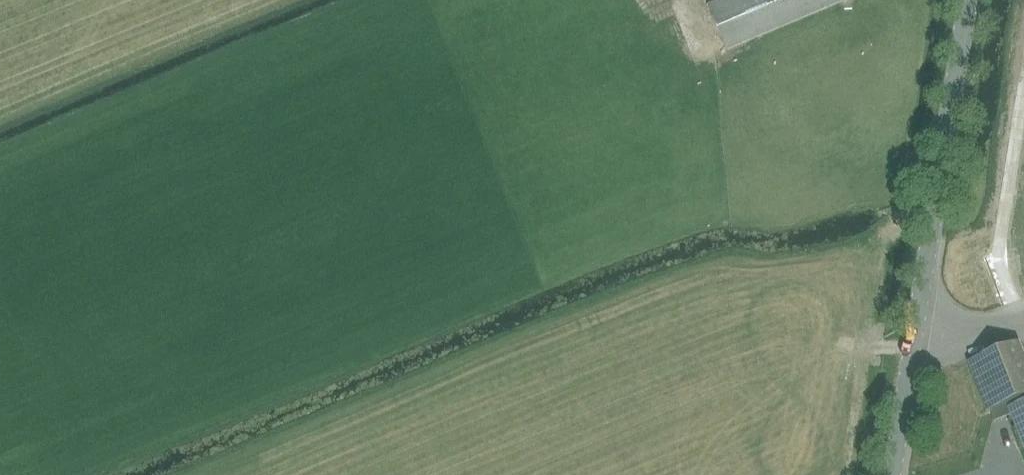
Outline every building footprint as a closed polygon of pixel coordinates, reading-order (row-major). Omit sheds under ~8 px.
[(800,20),(844,1),(843,0),(718,0),(709,4),(728,50),(800,20)] [(1023,448),(1023,353),(1019,342),(969,361),(988,411),(1007,404),(1023,448)]
